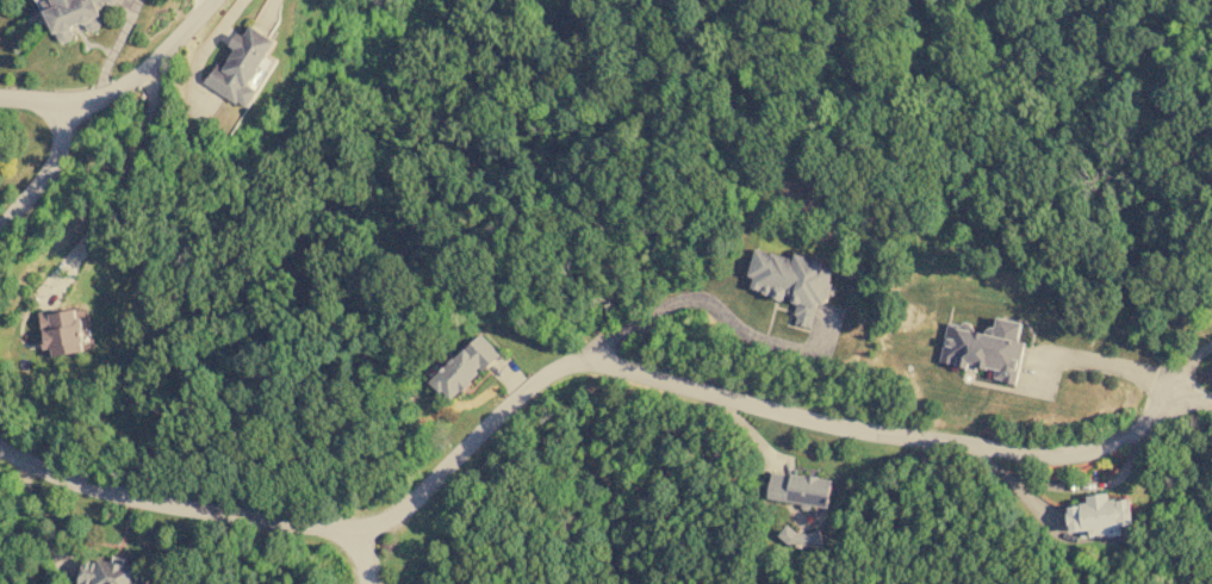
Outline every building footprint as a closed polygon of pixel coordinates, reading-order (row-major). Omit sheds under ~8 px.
[(70,40),(76,22),(86,25),(88,32),(99,29),(101,23),(99,15),(103,1),(114,5),(115,0),(38,0),(46,28),(55,31),(58,43),(70,40)] [(276,40),(249,26),(244,36),(236,32),(229,46),(234,49),(223,68),(215,64),(204,84),(248,109),(259,90),(250,86),(276,40)] [(811,328),(817,302),(825,304),(834,270),(821,267),(822,260),(794,254),(793,258),(754,248),(747,277),(752,278),(749,290),(793,301),(788,323),(811,328)] [(85,351),(78,307),(39,314),(45,349),(51,348),(52,357),(85,351)] [(947,322),(940,363),(967,368),(968,365),(994,370),(993,379),(1016,384),(1023,342),(1018,341),(1021,322),(996,317),(994,331),(947,322)] [(499,353),(480,333),(431,381),(450,401),(499,353)] [(828,509),(832,479),(772,471),(768,499),(802,503),(802,506),(828,509)] [(1066,506),(1069,531),(1088,529),(1089,537),(1121,534),(1121,525),(1132,524),(1129,498),(1108,501),(1107,493),(1085,495),(1086,504),(1066,506)] [(818,546),(819,532),(781,529),(780,543),(818,546)] [(152,569),(110,560),(110,563),(84,558),(78,583),(149,583),(152,569)]
